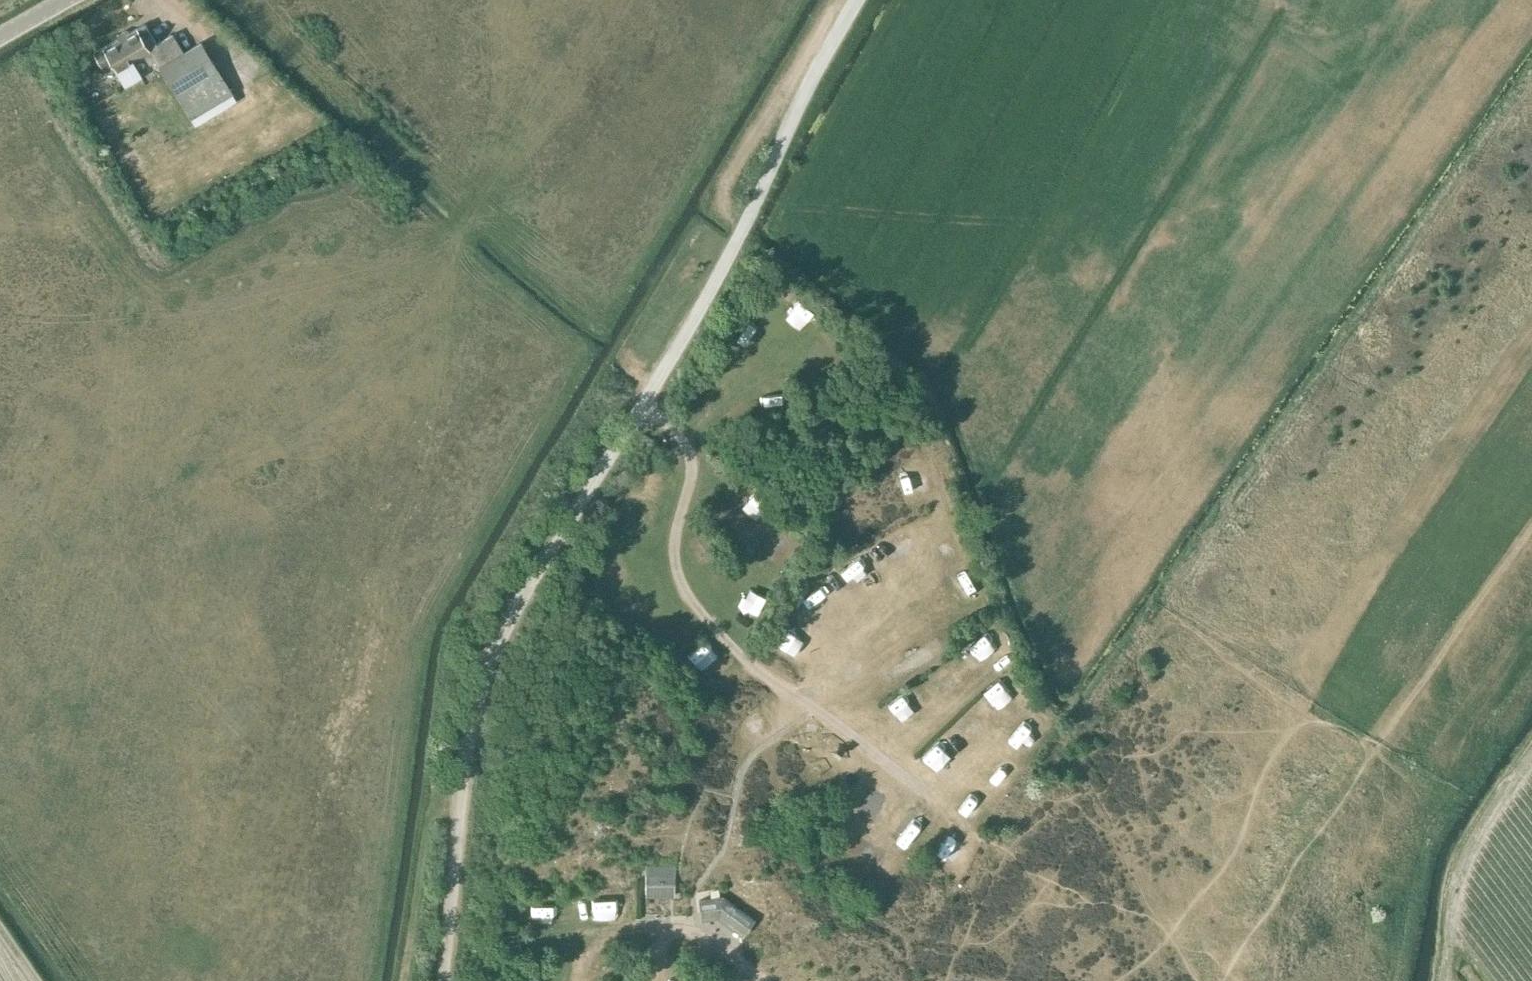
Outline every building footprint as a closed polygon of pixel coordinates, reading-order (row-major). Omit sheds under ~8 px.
[(138,28),(95,54),(103,67),(112,62),(126,85),(141,76),(132,60),(143,53),(149,63),(155,60),(191,118),(233,93),(200,40),(184,50),(173,33),(157,42),(146,24),(138,29),(138,28)] [(646,865),(645,895),(673,896),(674,866),(646,865)] [(701,919),(717,917),(743,936),(755,919),(722,895),(698,898),(701,919)]
